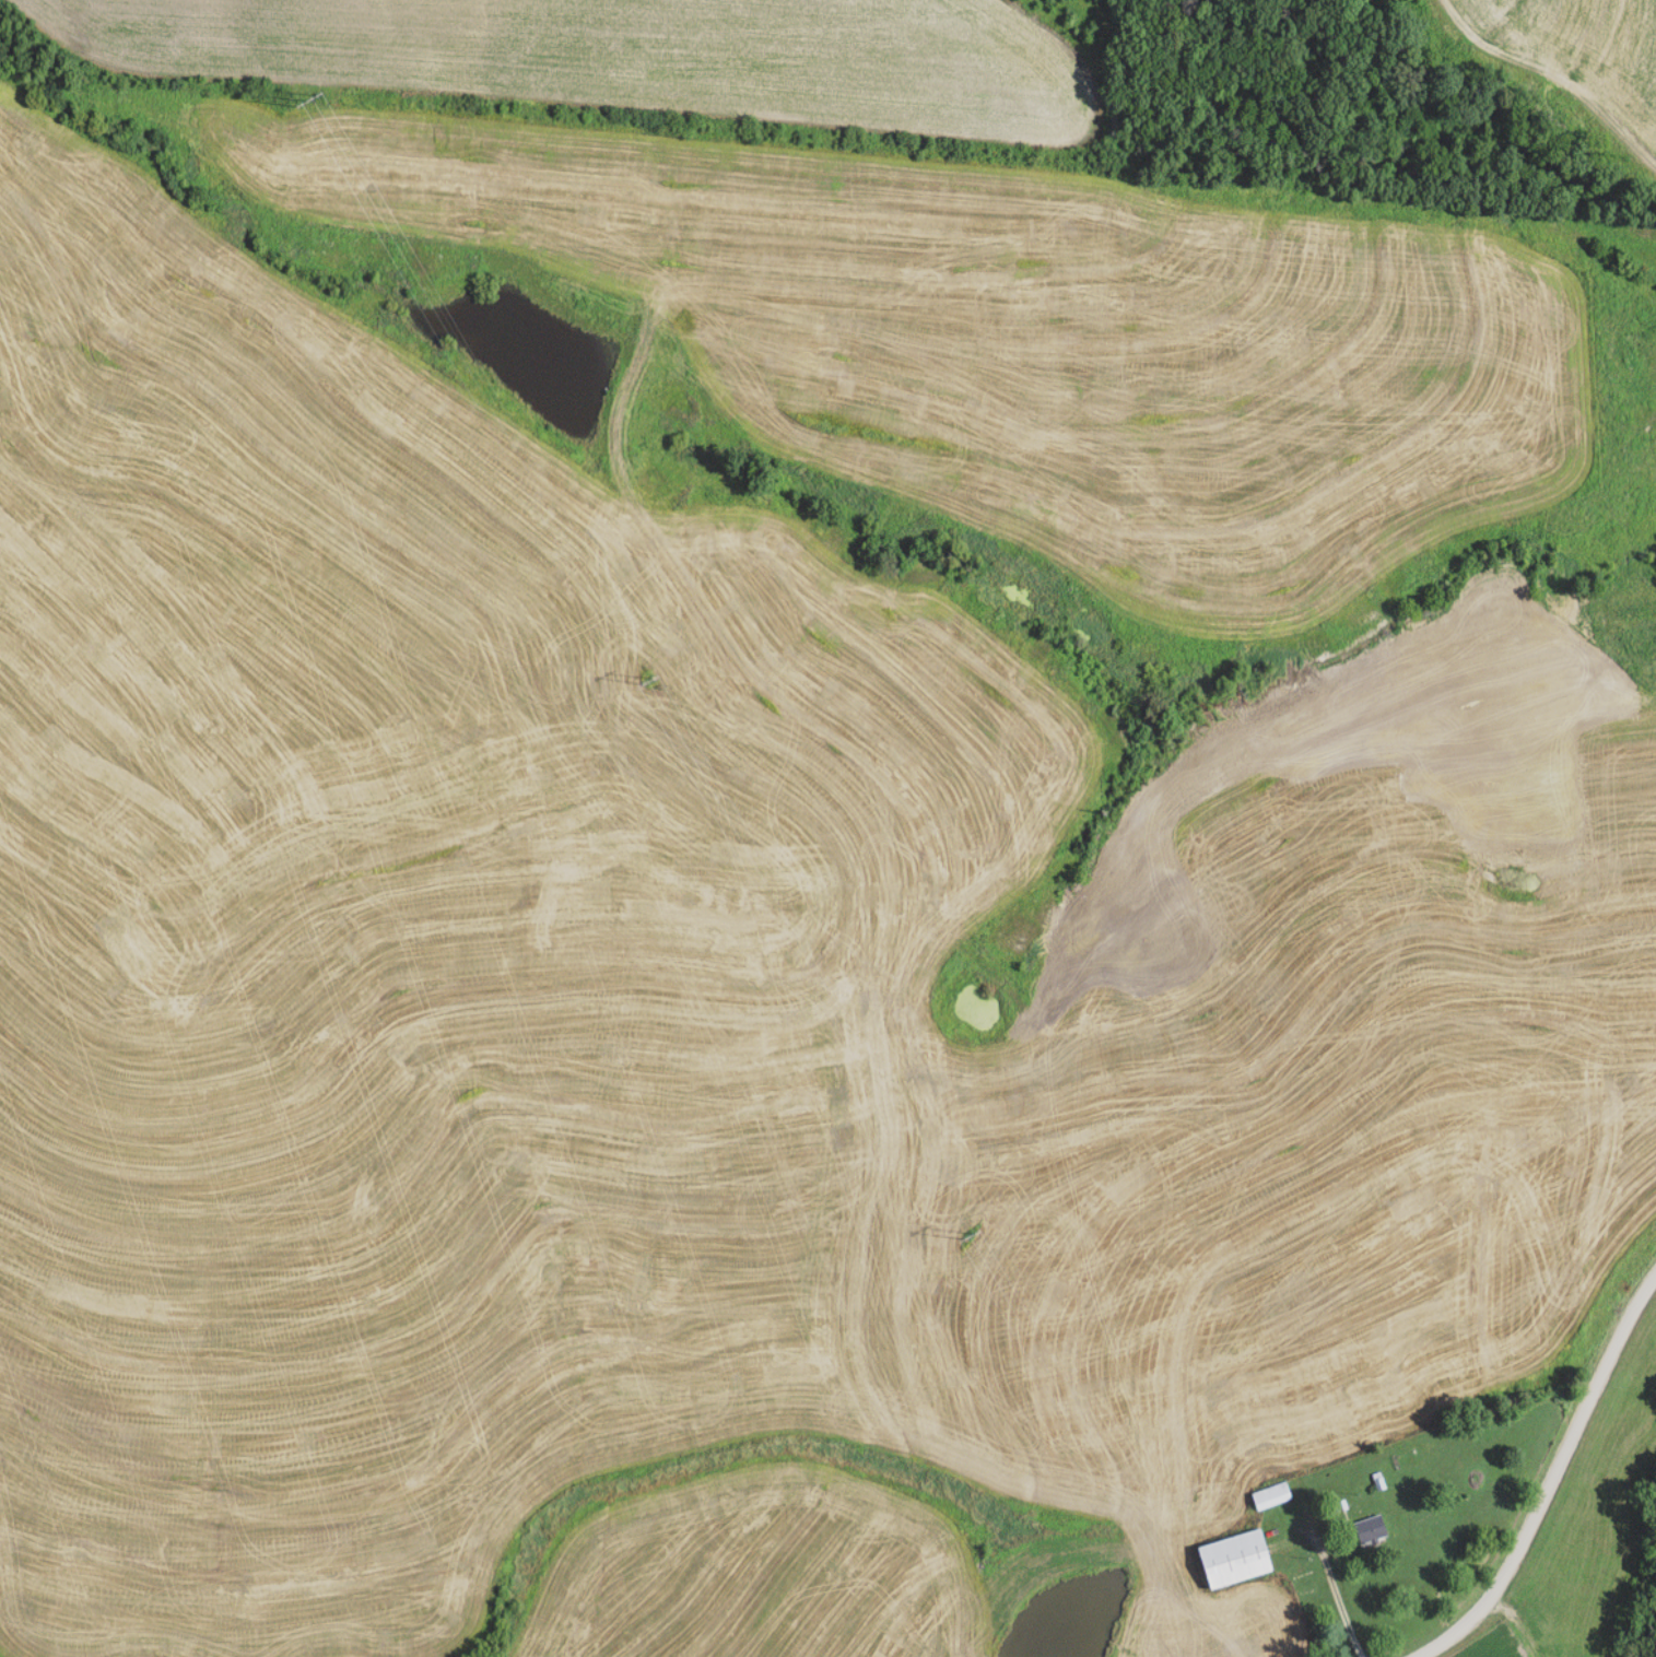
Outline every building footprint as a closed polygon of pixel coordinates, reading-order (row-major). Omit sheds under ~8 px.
[(1245,1495),(1252,1513),(1288,1500),(1282,1482),(1245,1495)] [(1354,1547),(1383,1539),(1376,1516),(1347,1524),(1354,1547)] [(1190,1546),(1201,1591),(1266,1575),(1255,1530),(1190,1546)]
